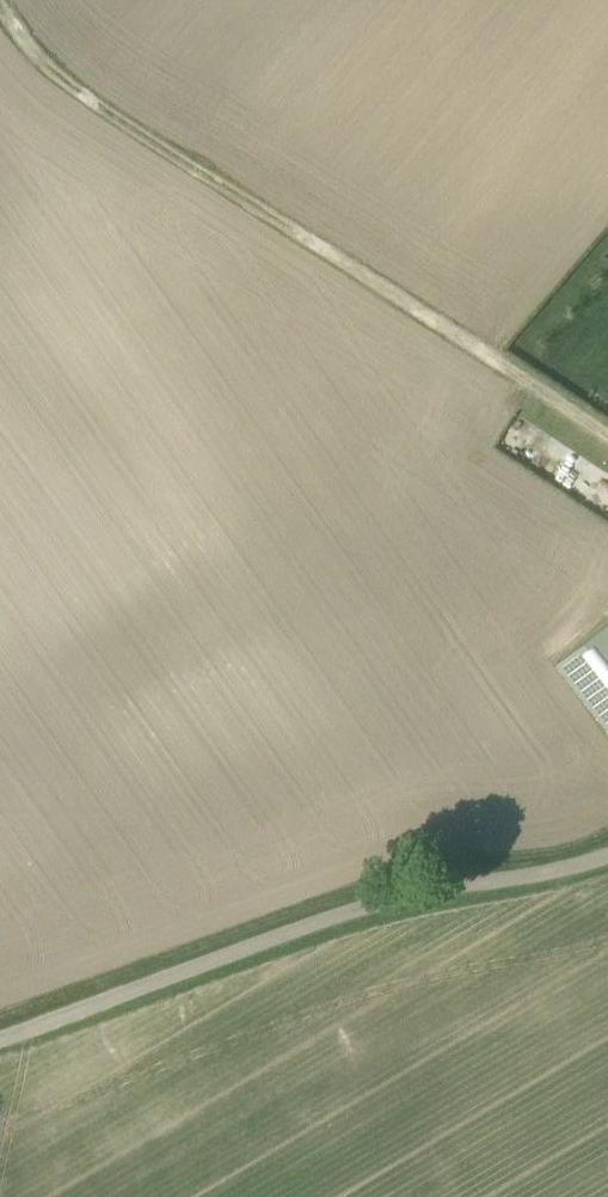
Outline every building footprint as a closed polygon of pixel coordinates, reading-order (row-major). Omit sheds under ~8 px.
[(607,724),(607,621),(558,660),(607,724)]
